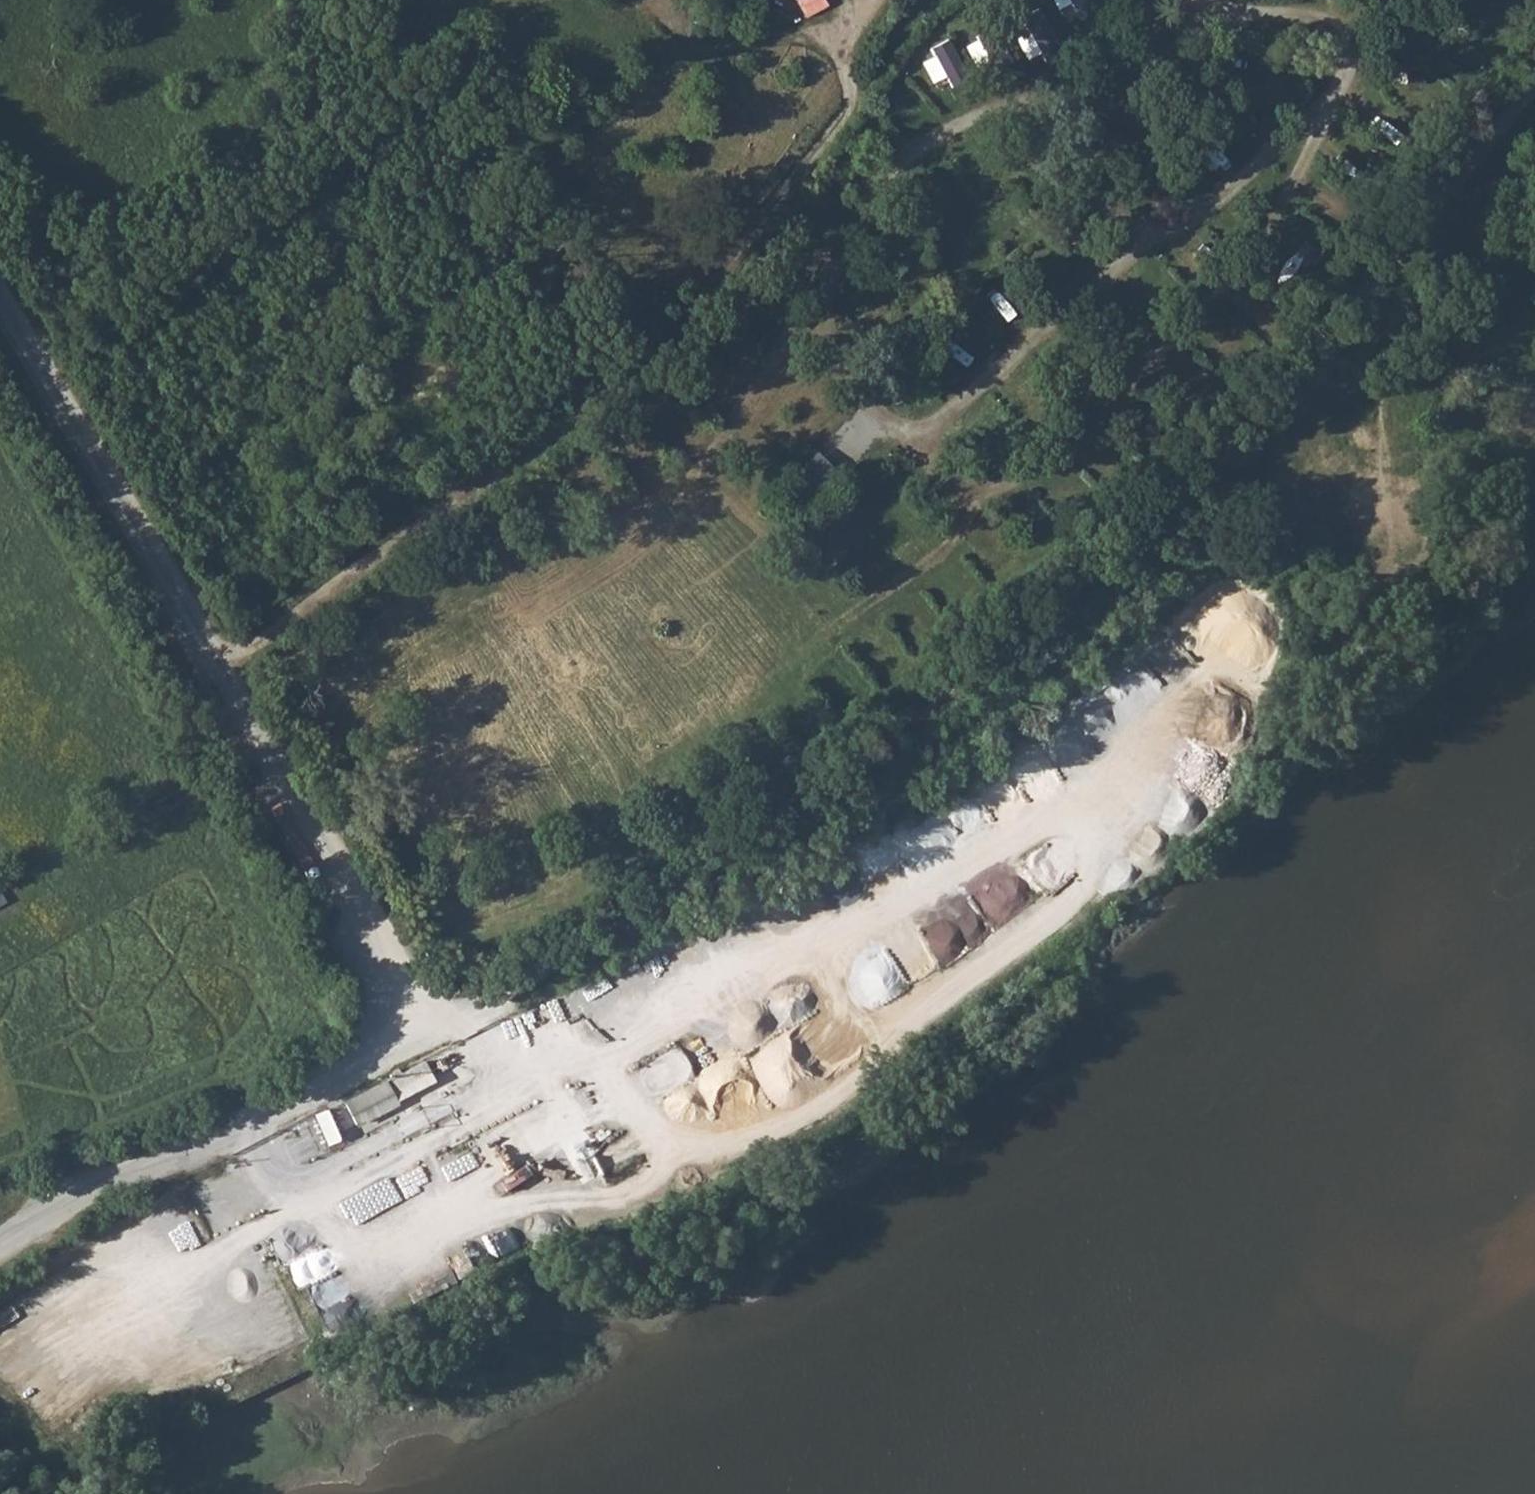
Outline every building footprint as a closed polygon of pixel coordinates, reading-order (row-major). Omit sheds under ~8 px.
[(1051,2),(1065,16),(1072,9),(1082,19),(1097,3),(1094,0),(1054,0),(1051,2)] [(817,453),(791,482),(813,501),(839,472),(817,453)] [(684,1049),(652,1069),(663,1086),(695,1065),(684,1049)] [(403,1072),(383,1084),(392,1101),(393,1102),(414,1091),(414,1090),(403,1072)]
